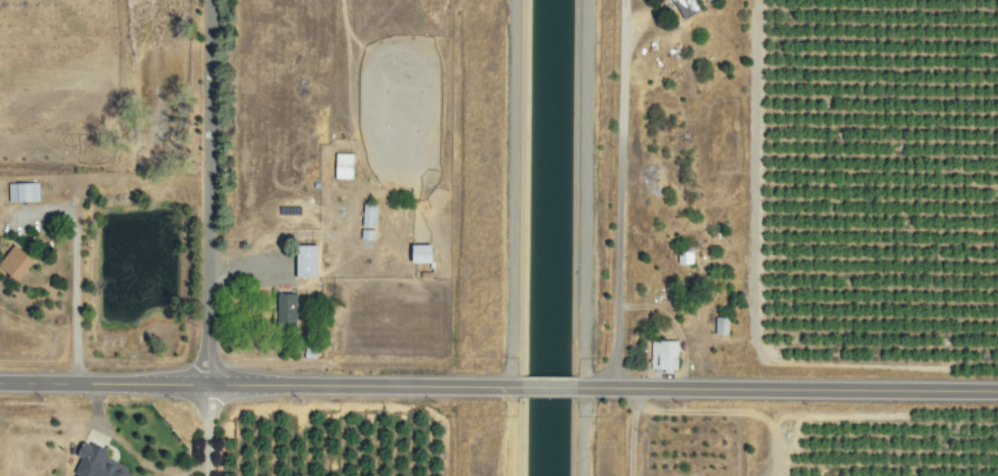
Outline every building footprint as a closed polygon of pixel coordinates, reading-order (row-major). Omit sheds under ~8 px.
[(690,0),(666,0),(677,21),(696,11),(690,0)] [(350,154),(332,154),(331,178),(349,179),(350,154)] [(6,203),(36,202),(35,183),(5,184),(6,203)] [(291,246),(292,278),(314,278),(313,245),(291,246)] [(407,246),(407,264),(427,263),(427,245),(407,246)] [(11,283),(28,263),(10,247),(0,258),(0,273),(11,283)] [(690,265),(690,253),(675,252),(675,264),(690,265)] [(294,294),(273,294),(272,328),(293,328),(294,294)] [(726,318),(713,317),(713,335),(725,335),(726,318)] [(675,371),(674,341),(648,342),(649,370),(661,369),(661,372),(675,371)] [(127,468),(101,457),(104,450),(78,440),(72,454),(78,456),(70,475),(124,475),(127,468)]
